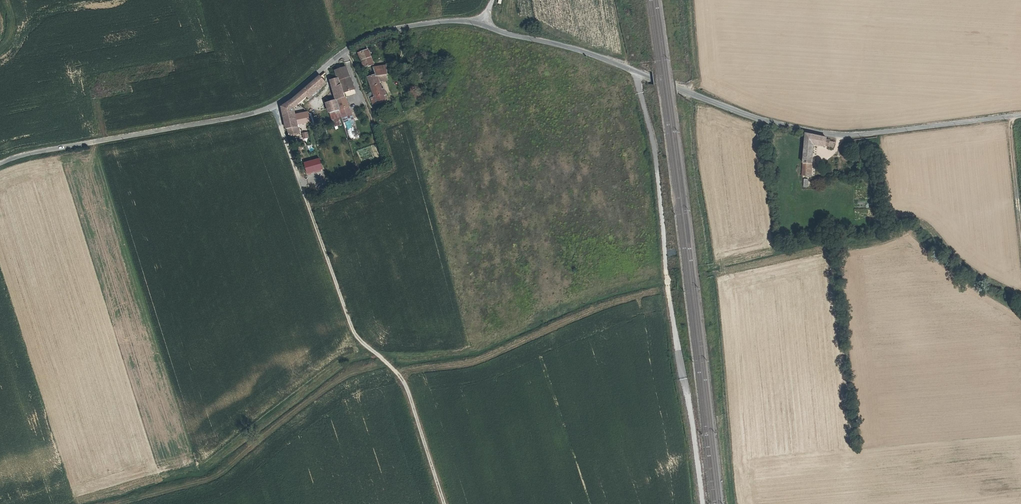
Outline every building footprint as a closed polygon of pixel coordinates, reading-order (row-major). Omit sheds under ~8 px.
[(360,50),(365,68),(375,65),(371,51),(368,51),(366,48),(360,50)] [(389,74),(391,74),(388,65),(376,69),(379,75),(379,76),(389,74)] [(350,76),(349,70),(348,67),(338,70),(340,78),(341,81),(343,92),(352,89),(351,85),(353,84),(351,78),(349,79),(349,76),(350,76)] [(391,74),(389,74),(390,81),(397,80),(397,76),(396,73),(391,74)] [(287,128),(290,136),(300,134),(298,126),(296,119),(294,109),(325,82),(323,75),(308,88),(283,108),(287,128)] [(382,84),(379,76),(379,75),(371,78),(374,86),(382,84)] [(340,78),(337,79),(332,81),(337,99),(338,101),(345,99),(343,92),(341,81),(340,78)] [(373,100),(375,105),(386,101),(385,95),(387,94),(385,88),(383,89),(382,84),(374,86),(377,98),(373,100)] [(340,110),(338,101),(337,99),(327,102),(330,113),(332,113),(340,111),(340,110)] [(338,101),(340,110),(348,108),(345,99),(338,101)] [(340,111),(342,117),(350,114),(348,108),(340,110),(340,111)] [(340,111),(332,113),(335,122),(343,120),(342,117),(340,111)] [(296,119),(298,126),(312,123),(310,116),(296,119)] [(806,177),(810,177),(813,148),(814,137),(805,137),(802,169),(806,169),(806,177)] [(825,140),(814,137),(813,148),(824,148),(825,143),(825,140)]
